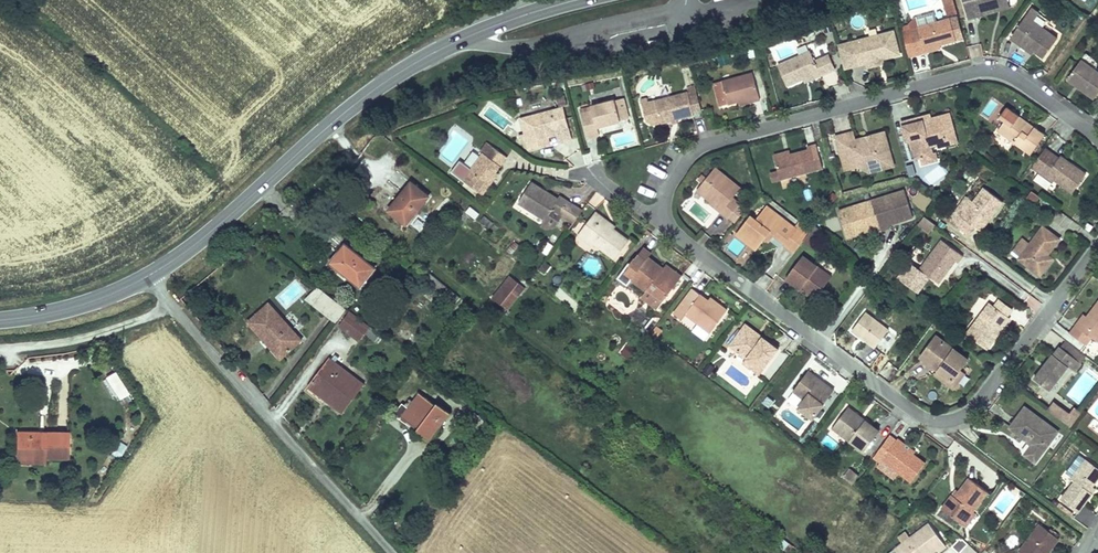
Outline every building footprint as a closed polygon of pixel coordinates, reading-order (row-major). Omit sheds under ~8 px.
[(953,0),(942,0),(946,12),(956,9),(953,0)] [(1008,0),(962,0),(968,19),(977,16),(975,11),(1008,2),(1008,0)] [(977,16),(1010,7),(1008,2),(975,11),(977,16)] [(1057,38),(1045,29),(1033,21),(1039,13),(1031,7),(1010,38),(1019,44),(1021,41),(1035,51),(1044,57),(1057,38)] [(937,22),(934,12),(916,17),(919,27),(937,22)] [(956,40),(950,18),(937,22),(919,27),(916,17),(915,18),(909,25),(917,54),(926,52),(926,48),(939,45),(956,40)] [(899,54),(893,31),(838,45),(844,69),(867,63),(867,61),(881,57),(882,59),(899,54)] [(1035,51),(1021,41),(1019,44),(1033,54),(1035,51)] [(835,69),(829,55),(815,61),(810,51),(778,65),(787,85),(803,79),(819,72),(820,75),(835,69)] [(1086,53),(1081,60),(1095,69),(1097,65),(1097,61),(1086,53)] [(730,62),(728,54),(718,57),(720,65),(730,62)] [(883,63),(882,59),(881,57),(867,61),(867,63),(868,68),(883,63)] [(1095,69),(1081,60),(1067,79),(1075,85),(1077,83),(1081,85),(1079,88),(1094,98),(1097,93),(1097,72),(1095,69)] [(836,71),(825,73),(827,85),(838,83),(836,71)] [(804,82),(820,75),(819,72),(803,79),(804,82)] [(760,99),(753,73),(723,81),(723,80),(714,83),(720,106),(739,101),(750,98),(751,101),(760,99)] [(596,88),(594,81),(586,83),(587,90),(596,88)] [(701,110),(695,86),(687,88),(688,92),(648,102),(647,98),(641,100),(647,121),(652,125),(660,123),(661,123),(671,121),(677,119),(694,115),(693,112),(701,110)] [(620,120),(617,110),(625,108),(623,98),(580,109),(587,137),(599,134),(597,126),(620,120)] [(549,144),(548,137),(547,133),(557,131),(558,134),(560,142),(571,139),(562,107),(554,109),(552,116),(537,120),(532,115),(521,118),(525,134),(520,135),(521,141),(527,140),(529,149),(549,144)] [(1045,134),(1035,127),(1033,128),(1028,124),(1029,122),(1007,107),(999,117),(1005,121),(998,131),(1031,154),(1045,134)] [(628,118),(625,108),(617,110),(620,120),(628,118)] [(552,116),(554,109),(532,115),(537,120),(552,116)] [(931,144),(933,143),(936,144),(937,144),(946,142),(947,144),(957,142),(949,114),(930,119),(927,120),(927,121),(923,122),(922,121),(903,126),(907,141),(911,139),(916,158),(920,157),(923,156),(922,152),(931,150),(930,148),(929,146),(931,144)] [(894,166),(884,132),(869,136),(870,138),(866,140),(865,137),(855,140),(852,131),(835,136),(842,162),(856,158),(858,166),(871,163),(875,166),(877,170),(894,166)] [(488,182),(496,172),(507,157),(487,142),(481,151),(484,153),(463,180),(483,194),(490,184),(488,182)] [(823,167),(816,144),(807,146),(808,149),(790,154),(776,158),(775,158),(778,171),(781,179),(823,167)] [(1086,174),(1060,156),(1059,158),(1045,148),(1031,167),(1046,177),(1047,175),(1055,180),(1073,193),(1086,174)] [(937,160),(935,152),(932,153),(931,150),(922,152),(923,156),(920,157),(922,164),(937,160)] [(858,166),(856,158),(842,162),(844,170),(858,166)] [(877,170),(875,166),(871,163),(858,166),(869,173),(877,170)] [(937,164),(923,178),(931,186),(945,172),(937,164)] [(733,197),(741,187),(715,167),(706,178),(702,174),(698,180),(702,183),(700,186),(707,191),(703,195),(711,202),(722,210),(720,212),(728,218),(729,217),(739,204),(740,203),(733,197)] [(781,179),(778,171),(771,173),(773,181),(781,179)] [(490,184),(498,174),(496,172),(488,182),(490,184)] [(403,196),(413,183),(411,182),(401,195),(403,196)] [(582,210),(559,196),(558,198),(549,193),(547,195),(542,191),(543,189),(532,182),(519,202),(545,219),(552,209),(562,215),(573,222),(582,210)] [(406,224),(429,196),(413,183),(403,196),(401,195),(389,210),(406,224)] [(707,191),(700,186),(697,190),(703,195),(707,191)] [(981,231),(1003,201),(984,187),(973,201),(962,217),(955,212),(949,221),(969,235),(975,227),(981,231)] [(913,217),(904,190),(838,210),(847,237),(859,234),(858,230),(870,226),(871,230),(872,233),(890,228),(888,224),(887,221),(900,217),(901,221),(913,217)] [(1034,204),(1039,196),(1031,190),(1026,198),(1034,204)] [(962,217),(973,201),(967,196),(955,212),(962,217)] [(722,210),(711,202),(710,203),(720,212),(722,210)] [(735,222),(745,209),(739,204),(729,217),(735,222)] [(479,214),(470,207),(466,212),(475,219),(479,214)] [(764,238),(769,231),(773,234),(784,220),(767,207),(756,220),(751,216),(737,234),(756,249),(764,238)] [(555,226),(562,215),(552,209),(545,219),(541,225),(546,229),(555,226)] [(629,241),(613,229),(600,219),(602,217),(595,212),(585,225),(592,230),(586,238),(594,244),(615,259),(629,241)] [(935,225),(924,216),(918,224),(929,232),(935,225)] [(615,227),(602,217),(600,219),(613,229),(615,227)] [(810,232),(811,230),(800,221),(783,244),(794,252),(803,241),(810,232)] [(586,238),(592,230),(585,225),(578,235),(592,246),(594,244),(586,238)] [(816,237),(821,230),(815,225),(811,230),(810,232),(816,237)] [(1053,259),(1048,255),(1060,239),(1043,226),(1030,244),(1021,256),(1018,259),(1040,275),(1053,259)] [(727,241),(733,234),(729,231),(723,238),(727,241)] [(768,241),(773,234),(769,231),(764,238),(768,241)] [(810,246),(816,237),(810,232),(803,241),(810,246)] [(536,235),(531,244),(547,254),(553,246),(536,235)] [(1021,256),(1030,244),(1022,239),(1013,251),(1021,256)] [(850,245),(859,258),(866,254),(857,240),(850,245)] [(917,292),(929,276),(939,284),(956,261),(958,263),(963,256),(942,240),(915,276),(905,269),(898,278),(917,292)] [(360,286),(375,268),(345,244),(330,262),(360,286)] [(679,280),(663,268),(648,257),(651,253),(644,248),(633,262),(639,267),(631,279),(646,290),(648,288),(664,300),(679,280)] [(831,277),(803,256),(786,278),(800,289),(804,285),(818,295),(831,277)] [(545,273),(550,266),(544,262),(539,269),(545,273)] [(682,276),(666,265),(663,268),(679,280),(682,276)] [(508,309),(525,288),(510,276),(493,297),(508,309)] [(818,295),(804,285),(800,289),(814,300),(818,295)] [(559,287),(553,294),(574,312),(580,305),(559,287)] [(320,298),(324,292),(319,288),(314,294),(320,298)] [(664,300),(648,288),(646,290),(641,297),(657,309),(664,300)] [(710,332),(727,310),(715,301),(713,304),(708,300),(693,289),(674,314),(682,320),(686,314),(710,332)] [(346,309),(324,292),(320,298),(314,294),(308,301),(336,322),(346,309)] [(967,315),(973,319),(986,301),(980,297),(967,315)] [(1008,316),(1013,310),(999,300),(994,306),(1008,316)] [(1097,341),(1097,300),(1087,316),(1078,327),(1076,325),(1070,333),(1086,345),(1092,337),(1097,342),(1097,341)] [(301,340),(269,303),(248,322),(265,340),(269,337),(285,355),(301,340)] [(993,335),(1002,324),(1004,326),(1010,318),(1008,316),(994,306),(990,303),(966,334),(987,349),(996,337),(993,335)] [(370,327),(350,311),(339,325),(360,341),(365,334),(375,341),(380,334),(370,327)] [(875,348),(889,330),(866,312),(852,330),(875,348)] [(1078,327),(1087,316),(1083,314),(1075,325),(1076,325),(1078,327)] [(763,337),(745,324),(743,327),(760,340),(763,337)] [(996,337),(1004,326),(1002,324),(993,335),(996,337)] [(402,327),(399,331),(412,340),(415,335),(402,327)] [(762,370),(778,349),(763,337),(760,340),(743,327),(729,345),(746,358),(762,370)] [(968,359),(935,335),(920,356),(938,370),(953,381),(960,370),(968,359)] [(285,355),(269,337),(265,340),(281,358),(285,355)] [(1069,354),(1074,347),(1065,340),(1060,347),(1069,354)] [(628,359),(636,349),(626,342),(619,352),(628,359)] [(1068,365),(1074,358),(1081,363),(1086,356),(1074,347),(1069,354),(1060,347),(1054,354),(1053,354),(1034,378),(1049,390),(1068,365)] [(365,385),(329,358),(308,386),(320,395),(326,387),(349,404),(365,385)] [(762,370),(746,358),(743,363),(759,374),(762,370)] [(1075,370),(1081,363),(1074,358),(1068,365),(1075,370)] [(709,375),(714,368),(709,364),(703,371),(709,375)] [(129,393),(115,370),(105,377),(120,399),(129,393)] [(953,381),(938,370),(934,374),(954,389),(965,374),(960,370),(953,381)] [(813,419),(834,390),(808,371),(793,391),(804,399),(798,408),(813,419)] [(349,404),(326,387),(320,395),(325,399),(330,402),(343,412),(349,404)] [(430,440),(450,413),(437,404),(436,406),(419,393),(413,401),(409,399),(405,405),(408,408),(404,413),(417,422),(414,426),(418,429),(417,431),(430,440)] [(1082,410),(1073,405),(1070,409),(1053,399),(1046,410),(1072,426),(1082,410)] [(417,422),(404,413),(408,408),(405,405),(402,403),(394,414),(417,431),(418,429),(414,426),(417,422)] [(1058,432),(1025,407),(1010,427),(1030,442),(1032,440),(1034,442),(1033,444),(1025,454),(1036,462),(1058,432)] [(879,431),(865,420),(863,422),(859,419),(860,417),(848,408),(836,424),(842,429),(839,433),(864,451),(879,431)] [(477,434),(486,421),(474,412),(465,425),(477,434)] [(839,433),(842,429),(836,424),(833,428),(839,433)] [(69,431),(16,429),(15,462),(45,463),(45,458),(68,459),(69,431)] [(121,433),(110,452),(119,457),(131,439),(121,433)] [(882,460),(896,440),(890,435),(873,457),(880,462),(882,460)] [(926,462),(914,454),(903,446),(905,443),(898,438),(896,440),(882,460),(911,482),(926,462)] [(916,451),(905,443),(903,446),(914,454),(916,451)] [(1093,486),(1097,479),(1097,468),(1086,460),(1072,479),(1075,481),(1061,499),(1078,512),(1092,493),(1089,491),(1093,486)] [(852,484),(859,475),(850,469),(844,478),(852,484)] [(973,511),(987,492),(968,478),(958,492),(954,497),(952,495),(942,508),(961,522),(971,509),(973,511)] [(966,526),(976,513),(973,511),(971,509),(961,522),(966,526)] [(946,546),(929,523),(895,549),(898,552),(932,552),(937,549),(939,552),(946,546)] [(1059,539),(1040,524),(1019,551),(1021,552),(1048,552),(1059,539)]
